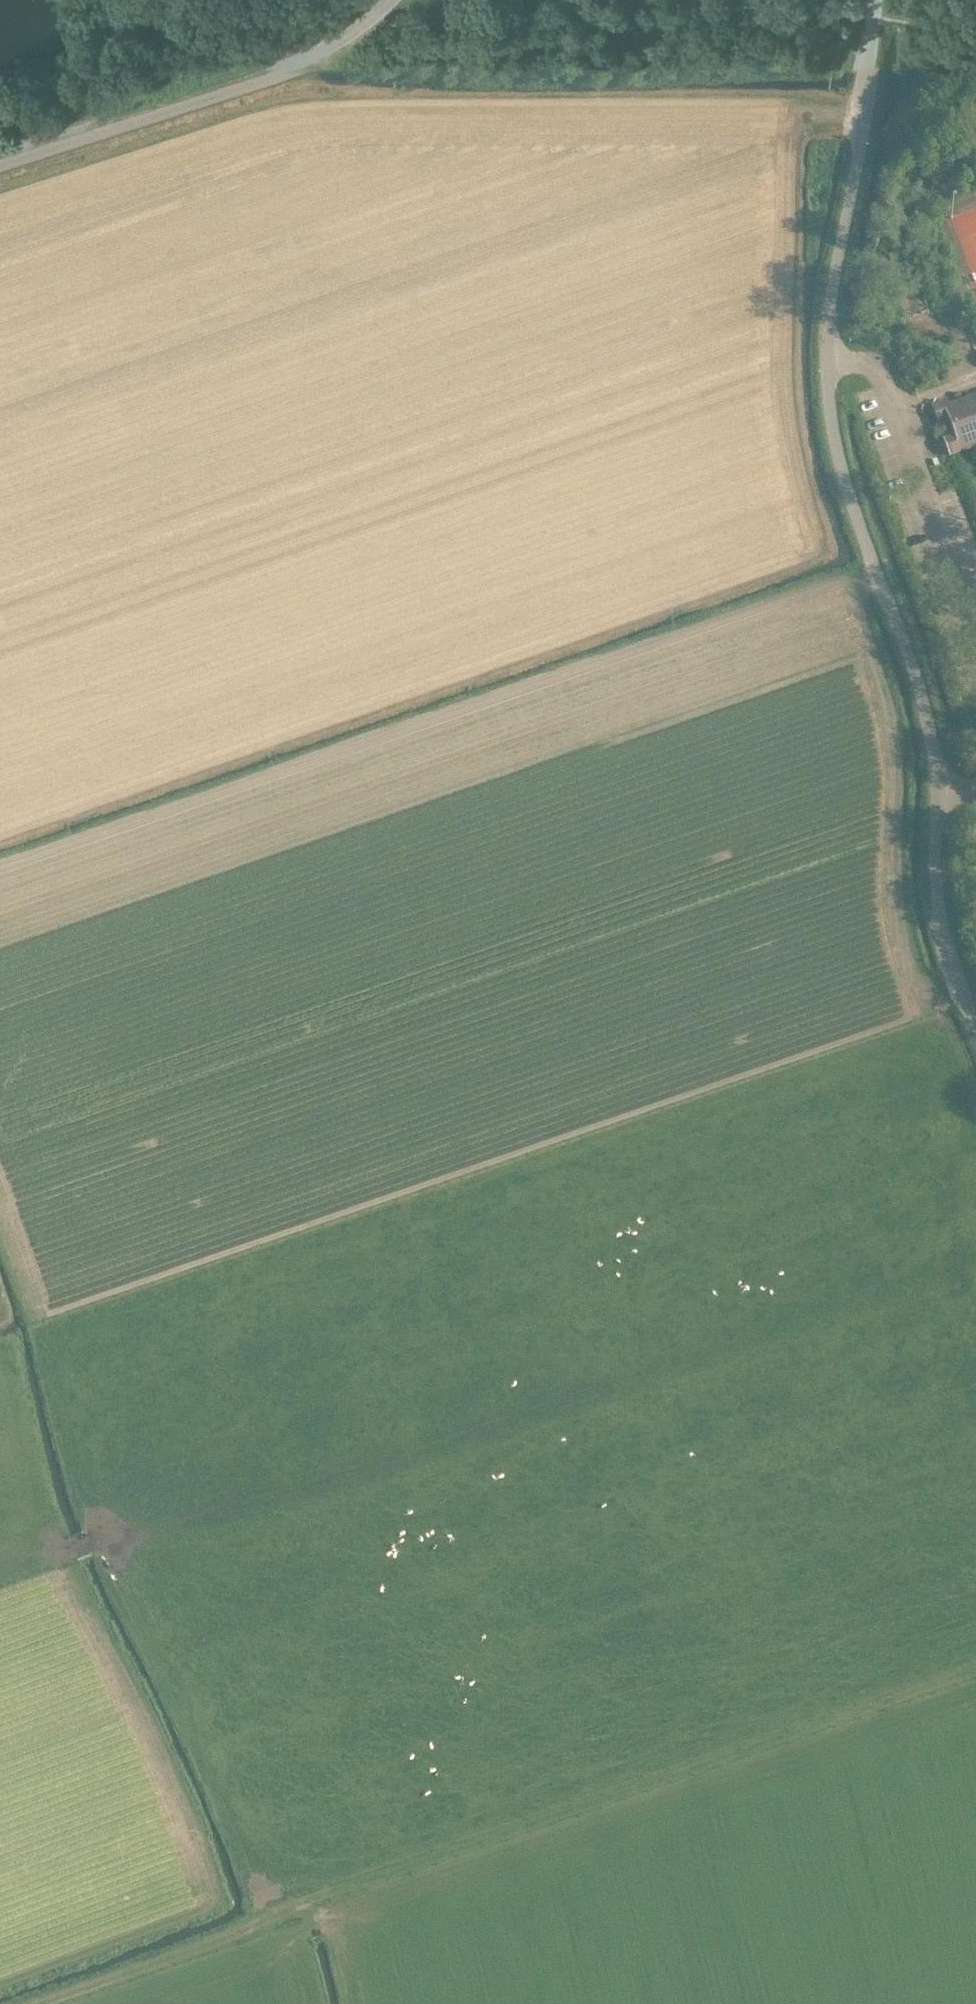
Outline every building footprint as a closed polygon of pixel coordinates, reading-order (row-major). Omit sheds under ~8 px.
[(946,404),(944,398),(928,404),(934,422),(945,418),(950,433),(939,437),(944,454),(975,443),(975,394),(946,404)]
